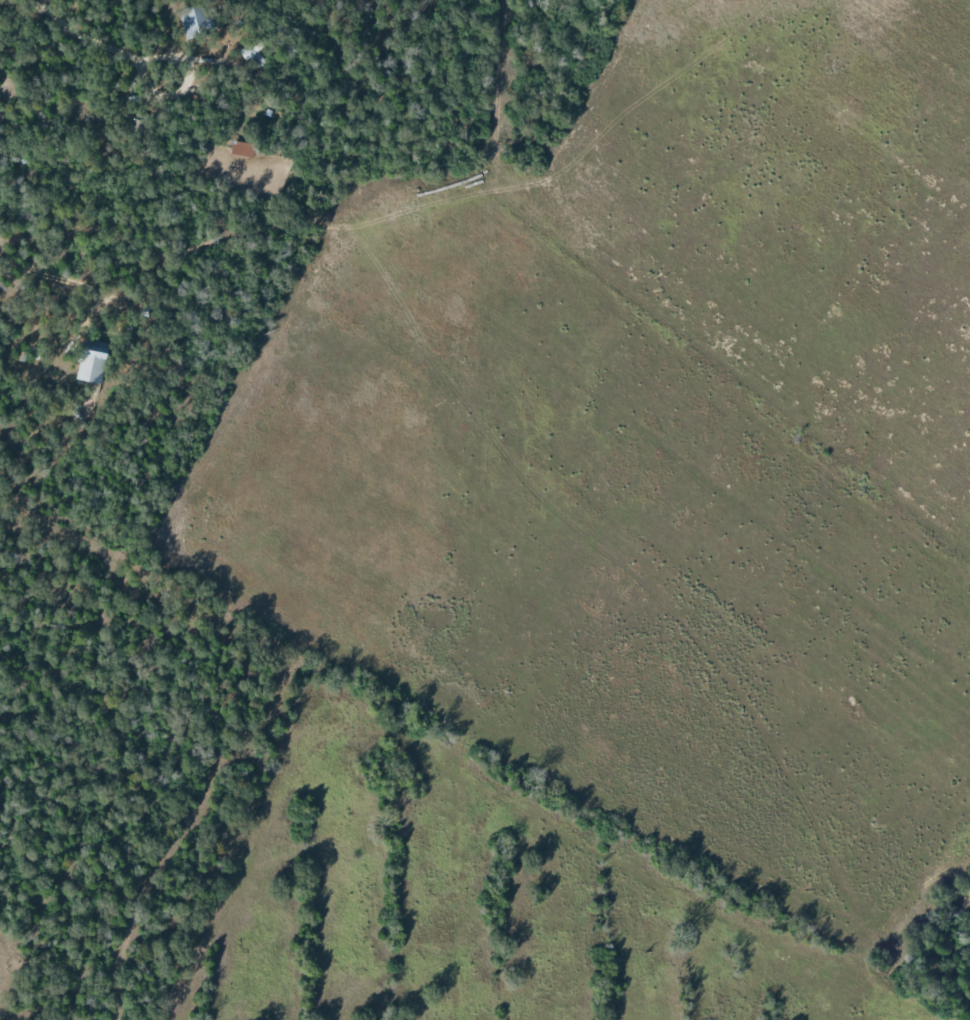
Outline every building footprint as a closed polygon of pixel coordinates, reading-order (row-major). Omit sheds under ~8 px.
[(177,10),(183,37),(213,31),(210,17),(203,18),(200,5),(177,10)] [(76,380),(102,383),(106,342),(81,340),(76,380)]
